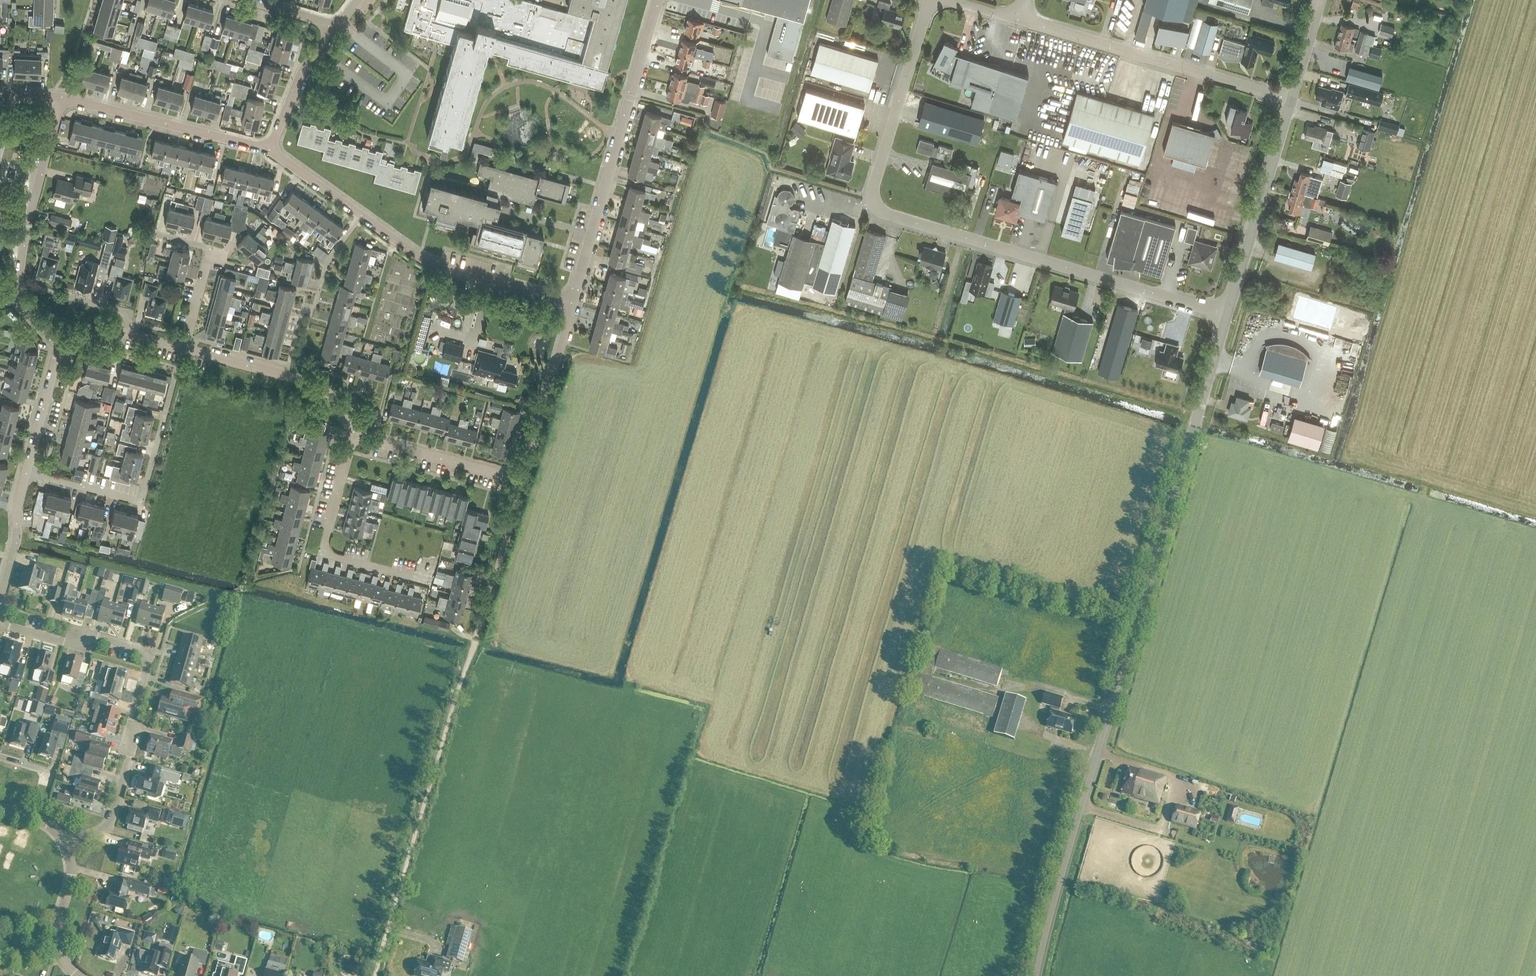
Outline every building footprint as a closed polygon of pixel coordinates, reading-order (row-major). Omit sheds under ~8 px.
[(32,1),(35,2),(34,8),(36,9),(53,9),(53,0),(32,0),(32,1)] [(119,0),(103,0),(101,6),(121,12),(122,8),(119,7),(121,1),(119,0)] [(161,0),(148,0),(146,7),(152,9),(151,13),(157,14),(158,11),(161,0)] [(157,14),(162,16),(163,12),(171,14),(175,0),(161,0),(158,11),(157,14)] [(404,30),(426,36),(427,32),(455,40),(427,139),(441,143),(439,149),(445,151),(449,137),(461,141),(488,45),(489,46),(489,47),(508,52),(506,59),(602,86),(606,71),(609,71),(610,67),(606,66),(625,0),(569,0),(566,12),(524,0),(412,0),(404,30)] [(739,3),(742,4),(778,14),(767,54),(792,61),(796,49),(804,21),(805,21),(811,0),(728,0),(739,3)] [(854,0),(833,0),(827,19),(846,25),(854,0)] [(905,13),(889,9),(891,3),(881,0),(880,0),(877,10),(884,12),(881,21),(901,27),(905,13)] [(1071,9),(1085,12),(1087,3),(1084,2),(1085,0),(1074,0),(1071,9)] [(1188,0),(1146,0),(1144,8),(1182,19),(1188,0)] [(1209,1),(1249,13),(1253,0),(1207,0),(1209,1)] [(196,22),(201,7),(188,4),(184,18),(192,21),(191,24),(195,25),(196,22)] [(863,11),(869,16),(875,10),(869,4),(863,11)] [(120,17),(121,12),(101,6),(97,17),(115,22),(117,16),(120,17)] [(201,7),(196,22),(209,26),(213,11),(201,7)] [(34,20),(52,21),(53,9),(36,9),(34,8),(34,20)] [(1199,10),(1197,16),(1208,19),(1209,13),(1199,10)] [(234,36),(239,19),(227,15),(222,30),(229,32),(228,35),(234,36)] [(115,22),(97,17),(94,29),(112,34),(112,33),(115,34),(116,30),(113,29),(115,22)] [(239,19),(234,36),(233,40),(238,41),(240,35),(247,37),(251,22),(239,19)] [(702,31),(704,23),(689,19),(685,31),(699,35),(700,31),(702,31)] [(1210,53),(1218,25),(1203,20),(1194,49),(1210,53)] [(146,44),(147,39),(141,37),(145,23),(138,21),(133,40),(146,44)] [(1160,23),(1156,37),(1185,46),(1190,32),(1160,23)] [(1392,37),(1395,28),(1381,23),(1379,33),(1392,37)] [(167,50),(170,40),(174,26),(167,24),(163,38),(167,39),(166,44),(163,44),(162,48),(167,50)] [(261,41),(265,26),(259,24),(255,39),(261,41)] [(1338,35),(1351,39),(1352,35),(1357,36),(1359,29),(1342,24),(1338,35)] [(292,34),(294,27),(286,25),(284,32),(292,34)] [(174,26),(170,40),(177,42),(181,28),(174,26)] [(721,28),(714,26),(712,33),(719,35),(721,28)] [(271,41),(290,47),(294,35),(292,34),(284,32),(278,30),(276,37),(272,36),(271,41)] [(1358,41),(1366,43),(1369,33),(1361,31),(1358,41)] [(1273,45),(1274,41),(1249,34),(1246,45),(1224,38),(1219,55),(1225,58),(1242,59),(1241,61),(1244,62),(1244,63),(1245,65),(1249,66),(1250,65),(1251,64),(1254,65),(1258,51),(1270,55),(1271,52),(1273,52),(1274,51),(1276,47),(1275,45),(1273,45)] [(208,50),(212,37),(205,35),(201,48),(208,50)] [(1350,42),(1351,39),(1338,35),(1335,46),(1343,48),(1343,50),(1346,51),(1347,50),(1352,51),(1354,44),(1350,42)] [(220,39),(213,36),(210,46),(217,49),(220,39)] [(145,48),(146,44),(133,40),(132,44),(145,48)] [(679,52),(695,56),(697,48),(695,48),(697,44),(683,40),(679,52)] [(287,60),(290,47),(271,41),(269,47),(273,48),(271,55),(287,60)] [(1016,119),(1029,75),(955,54),(958,48),(945,41),(934,62),(940,65),(938,66),(951,73),(948,78),(951,79),(951,82),(963,86),(963,84),(976,88),(971,103),(1016,119)] [(1363,53),(1366,43),(1358,41),(1355,51),(1363,53)] [(870,90),(879,60),(820,42),(811,72),(870,90)] [(1372,45),(1369,56),(1379,59),(1382,48),(1372,45)] [(112,46),(111,51),(116,52),(114,57),(120,59),(123,50),(112,46)] [(247,53),(262,58),(264,52),(249,47),(247,53)] [(2,74),(3,53),(9,53),(9,49),(0,48),(0,74),(2,74)] [(20,54),(20,51),(20,49),(9,49),(9,53),(15,53),(14,75),(27,75),(28,54),(20,54)] [(27,75),(40,76),(42,55),(48,55),(48,51),(37,50),(37,54),(28,54),(27,75)] [(129,51),(123,50),(120,59),(119,61),(126,63),(129,51)] [(693,64),(695,56),(679,52),(676,64),(690,68),(691,63),(693,64)] [(260,64),(262,58),(247,53),(245,59),(260,64)] [(726,56),(724,64),(732,66),(734,58),(726,56)] [(710,67),(712,61),(704,59),(702,65),(710,67)] [(237,71),(238,66),(222,61),(221,66),(230,69),(237,71)] [(257,75),(277,81),(281,69),(265,64),(263,71),(259,70),(257,75)] [(155,77),(158,67),(150,65),(148,75),(155,77)] [(1350,66),(1346,79),(1379,89),(1383,75),(1350,66)] [(93,85),(98,70),(85,67),(81,82),(93,85)] [(98,70),(93,85),(105,89),(110,74),(98,70)] [(134,80),(136,74),(130,72),(128,78),(122,76),(117,91),(130,94),(134,80)] [(190,88),(194,74),(187,72),(183,86),(190,88)] [(670,85),(702,94),(704,87),(698,85),(698,83),(689,80),(688,81),(686,81),(688,76),(674,73),(670,85)] [(134,80),(130,94),(142,98),(147,83),(141,81),(142,76),(136,74),(134,80)] [(277,81),(257,75),(254,75),(252,80),(256,81),(254,88),(273,94),(277,81)] [(701,76),(700,82),(709,85),(711,79),(701,76)] [(233,88),(247,92),(249,86),(234,82),(233,88)] [(1380,105),(1384,93),(1349,82),(1345,95),(1380,105)] [(167,104),(171,89),(158,85),(154,100),(167,104)] [(710,96),(702,94),(670,85),(667,97),(681,101),(681,100),(687,102),(690,101),(690,99),(694,100),(694,99),(699,100),(699,102),(708,105),(710,96)] [(1332,90),(1320,86),(1316,98),(1323,100),(1321,105),(1339,110),(1344,92),(1333,89),(1332,90)] [(245,98),(247,92),(233,88),(231,94),(245,98)] [(856,135),(865,105),(807,88),(798,117),(856,135)] [(171,89),(167,104),(179,107),(183,92),(171,89)] [(1140,162),(1154,114),(1077,91),(1063,140),(1140,162)] [(203,113),(208,98),(195,94),(191,109),(203,113)] [(208,98),(203,113),(216,116),(220,102),(216,100),(217,97),(209,94),(208,98)] [(245,111),(261,115),(264,102),(248,98),(246,106),(242,105),(241,110),(245,111)] [(722,118),(727,102),(715,99),(711,115),(722,118)] [(977,142),(984,119),(927,101),(919,124),(977,142)] [(229,120),(232,105),(226,103),(222,118),(229,120)] [(1249,137),(1253,124),(1248,122),(1249,121),(1245,119),(1247,112),(1238,109),(1239,106),(1231,104),(1226,121),(1233,123),(1231,129),(1241,132),(1241,134),(1249,137)] [(258,127),(261,115),(245,111),(241,110),(240,115),(244,116),(242,123),(258,127)] [(643,124),(658,128),(660,121),(671,124),(672,119),(665,117),(647,112),(643,124)] [(683,121),(695,124),(696,117),(685,114),(683,121)] [(300,127),(303,118),(297,116),(294,125),(300,127)] [(1400,135),(1404,125),(1384,117),(1380,128),(1400,135)] [(82,139),(87,121),(82,119),(81,122),(75,120),(69,142),(74,144),(76,137),(82,139)] [(92,148),(98,126),(91,124),(92,122),(87,121),(82,139),(89,140),(87,147),(92,148)] [(1209,132),(1173,122),(1164,152),(1206,165),(1213,141),(1222,136),(1217,128),(1209,132)] [(311,146),(317,127),(317,125),(313,123),(312,126),(303,123),(297,142),(311,146)] [(665,130),(658,128),(643,124),(639,136),(665,144),(670,145),(672,145),(673,140),(663,137),(665,130)] [(105,144),(110,126),(105,125),(104,128),(98,126),(92,148),(97,149),(99,143),(105,144)] [(115,154),(120,132),(114,130),(115,128),(110,126),(105,144),(111,146),(110,153),(115,154)] [(1308,126),(1305,137),(1314,140),(1313,141),(1312,147),(1328,151),(1333,131),(1328,130),(1318,127),(1317,128),(1308,126)] [(324,150),(328,139),(331,129),(326,127),(326,130),(317,127),(311,146),(324,150)] [(1370,150),(1375,132),(1362,129),(1357,146),(1370,150)] [(128,150),(132,132),(127,131),(127,133),(120,132),(115,154),(120,155),(121,149),(128,150)] [(132,132),(128,150),(134,152),(132,158),(137,160),(143,138),(137,136),(137,133),(132,132)] [(668,150),(670,145),(665,144),(639,136),(636,149),(651,153),(658,155),(660,148),(668,150)] [(849,178),(854,162),(848,160),(853,144),(842,141),(842,140),(837,138),(832,156),(833,157),(828,171),(841,175),(840,176),(848,179),(849,177),(849,178)] [(954,159),(957,147),(922,138),(918,150),(954,159)] [(163,158),(167,142),(155,139),(151,154),(161,157),(159,165),(163,166),(165,158),(163,158)] [(335,162),(342,143),(342,140),(338,139),(337,141),(328,139),(324,150),(322,158),(335,162)] [(491,155),(493,147),(474,141),(469,159),(475,161),(478,151),(491,155)] [(175,161),(179,145),(167,142),(163,158),(165,158),(173,160),(171,168),(175,169),(177,161),(175,161)] [(693,145),(684,142),(683,148),(691,150),(693,145)] [(349,165),(355,146),(356,144),(351,143),(351,145),(342,143),(335,162),(349,165)] [(187,164),(191,148),(179,145),(175,161),(177,161),(185,163),(183,171),(187,172),(189,164),(187,164)] [(363,169),(369,150),(369,148),(365,146),(364,149),(355,146),(349,165),(363,169)] [(199,167),(203,151),(191,148),(187,164),(189,164),(197,166),(195,174),(199,175),(201,167),(199,167)] [(649,160),(651,153),(636,149),(632,161),(658,168),(660,163),(649,160)] [(376,173),(380,162),(383,151),(378,150),(377,153),(369,150),(363,169),(376,173)] [(1010,168),(1014,154),(1001,150),(997,164),(1010,168)] [(199,167),(201,167),(209,169),(207,177),(211,178),(213,170),(212,169),(216,155),(203,151),(199,167)] [(657,173),(658,168),(632,161),(629,173),(644,178),(647,170),(657,173)] [(964,197),(972,173),(933,161),(926,185),(964,197)] [(388,185),(393,166),(394,163),(390,162),(389,164),(380,162),(376,173),(374,181),(388,185)] [(526,229),(491,219),(493,213),(497,214),(500,203),(496,201),(498,194),(533,204),(536,194),(565,202),(570,183),(540,174),(539,179),(480,162),(477,173),(491,177),(485,195),(430,180),(424,204),(423,204),(422,205),(437,209),(435,216),(454,222),(456,214),(478,220),(476,230),(473,229),(470,240),(518,254),(516,261),(535,266),(544,236),(526,231),(526,229)] [(671,164),(670,171),(679,174),(681,167),(671,164)] [(234,184),(238,168),(225,165),(221,181),(231,183),(229,191),(233,192),(235,184),(234,184)] [(401,188),(407,169),(408,167),(403,166),(402,168),(393,166),(388,185),(401,188)] [(246,187),(250,171),(238,168),(234,184),(235,184),(243,186),(241,194),(245,195),(247,187),(246,187)] [(407,169),(401,188),(415,192),(421,171),(417,169),(416,172),(407,169)] [(1002,197),(997,213),(1016,219),(1018,212),(1047,221),(1058,182),(1029,173),(1019,170),(1012,195),(1011,200),(1002,197)] [(258,190),(262,175),(250,171),(246,187),(247,187),(255,189),(253,197),(257,198),(260,190),(258,190)] [(1296,179),(1292,191),(1314,198),(1317,198),(1317,197),(1322,179),(1315,178),(1311,176),(1311,175),(1301,172),(1299,180),(1296,179)] [(94,179),(81,176),(77,175),(75,183),(57,178),(52,197),(76,203),(79,193),(90,196),(94,179)] [(258,190),(260,190),(267,192),(265,200),(270,201),(272,193),(270,192),(274,178),(262,175),(258,190)] [(1347,199),(1352,184),(1340,180),(1335,196),(1347,199)] [(211,195),(214,185),(208,183),(206,188),(202,187),(200,192),(211,195)] [(627,199),(642,203),(644,196),(655,199),(656,194),(649,192),(649,191),(631,186),(627,199)] [(794,200),(795,196),(794,193),(791,190),(788,189),(785,189),(782,190),(779,192),(778,195),(778,197),(775,196),(766,224),(778,227),(774,243),(789,248),(779,281),(802,288),(805,281),(813,283),(813,286),(835,293),(856,226),(833,219),(829,230),(825,243),(822,242),(794,233),(801,210),(795,208),(792,209),(790,205),(793,203),(794,200)] [(293,211),(303,198),(292,191),(284,202),(280,199),(274,207),(274,208),(267,217),(277,225),(281,219),(278,217),(281,213),(279,211),(284,204),(291,209),(286,216),(290,219),(295,212),(293,211)] [(1292,191),(1289,201),(1292,202),(1290,210),(1300,213),(1300,214),(1307,217),(1310,206),(1318,208),(1319,203),(1325,205),(1326,201),(1317,198),(1314,198),(1292,191)] [(1081,238),(1092,199),(1073,194),(1061,232),(1081,238)] [(202,210),(205,197),(198,195),(195,209),(202,210)] [(205,197),(202,210),(210,212),(213,199),(205,197)] [(304,218),(313,205),(303,198),(293,211),(295,212),(301,216),(297,223),(300,226),(305,219),(304,218)] [(640,210),(642,203),(627,199),(624,211),(649,218),(651,213),(640,210)] [(178,227),(184,204),(179,202),(177,210),(169,208),(165,224),(178,227)] [(184,204),(178,227),(190,230),(194,214),(187,212),(189,205),(184,204)] [(238,220),(241,209),(242,206),(235,205),(231,218),(238,220)] [(314,225),(323,213),(313,205),(304,218),(305,219),(311,224),(307,230),(310,233),(315,226),(314,225)] [(266,215),(270,210),(265,206),(261,211),(266,215)] [(241,209),(238,220),(245,222),(248,210),(241,209)] [(1134,267),(1149,218),(1121,210),(1107,259),(1134,267)] [(648,223),(649,218),(624,211),(620,223),(635,227),(637,220),(648,223)] [(214,237),(221,213),(216,212),(214,219),(206,217),(202,233),(214,237)] [(221,213),(214,237),(227,240),(231,224),(224,222),(226,215),(221,213)] [(324,232),(333,220),(323,213),(314,225),(315,226),(322,231),(317,238),(320,240),(325,234),(324,232)] [(69,227),(71,219),(52,214),(50,222),(69,227)] [(1149,218),(1134,267),(1162,275),(1176,226),(1149,218)] [(324,232),(325,234),(332,238),(327,245),(331,247),(336,240),(334,239),(343,227),(333,220),(324,232)] [(633,234),(635,227),(620,223),(617,235),(642,243),(644,237),(633,234)] [(291,237),(297,233),(290,224),(284,229),(291,237)] [(248,253),(263,234),(267,229),(263,225),(254,237),(248,232),(238,245),(248,253)] [(1193,244),(1198,229),(1188,226),(1184,241),(1193,244)] [(1332,232),(1318,228),(1317,231),(1310,229),(1307,238),(1328,245),(1332,232)] [(886,306),(891,287),(872,281),(886,235),(867,229),(847,294),(886,306)] [(44,245),(36,275),(54,280),(59,259),(48,256),(50,247),(56,249),(59,236),(46,232),(42,245),(44,245)] [(103,239),(79,234),(78,242),(102,246),(103,239)] [(263,234),(248,253),(258,261),(268,248),(262,244),(267,237),(263,234)] [(75,250),(78,237),(70,235),(67,248),(75,250)] [(121,245),(124,237),(117,235),(112,253),(124,257),(127,247),(121,245)] [(641,248),(642,243),(617,235),(613,248),(628,252),(630,245),(641,248)] [(132,237),(131,237),(130,237),(129,238),(128,239),(128,240),(127,241),(127,242),(128,243),(128,244),(129,245),(130,246),(131,246),(132,246),(133,246),(134,245),(135,245),(135,244),(136,244),(136,243),(136,242),(136,241),(136,240),(136,239),(135,239),(135,238),(134,238),(133,238),(132,237)] [(107,267),(114,244),(106,242),(99,265),(107,267)] [(1210,267),(1216,248),(1196,242),(1191,262),(1193,262),(1192,265),(1197,267),(1198,264),(1210,267)] [(154,256),(157,245),(151,243),(148,255),(154,256)] [(352,258),(367,263),(370,253),(378,255),(379,251),(371,248),(372,248),(356,244),(352,258)] [(1311,268),(1315,254),(1279,244),(1275,257),(1311,268)] [(319,245),(316,251),(327,257),(330,250),(319,245)] [(941,269),(946,253),(925,246),(923,252),(920,254),(921,257),(920,263),(928,265),(930,268),(933,267),(941,269)] [(170,261),(187,265),(190,253),(164,247),(163,253),(171,255),(170,261)] [(626,259),(628,252),(613,248),(610,260),(627,265),(626,270),(641,274),(644,264),(626,259)] [(284,265),(311,272),(314,261),(298,257),(296,264),(286,261),(284,265)] [(128,299),(134,279),(122,275),(124,267),(123,266),(125,260),(114,258),(109,276),(115,277),(110,295),(128,299)] [(365,273),(367,263),(352,258),(348,273),(371,279),(373,275),(365,273)] [(91,290),(98,263),(87,261),(86,266),(81,265),(75,285),(91,290)] [(184,277),(187,265),(170,261),(168,267),(160,264),(157,276),(169,279),(171,274),(184,277)] [(993,267),(978,262),(970,290),(991,296),(993,288),(987,286),(993,267)] [(308,284),(311,272),(284,265),(283,270),(288,271),(286,278),(292,280),(291,284),(297,285),(298,281),(308,284)] [(256,274),(268,278),(270,269),(258,266),(256,274)] [(217,285),(233,289),(235,283),(245,285),(248,274),(226,268),(224,275),(220,274),(217,285)] [(608,285),(623,290),(632,292),(634,285),(635,286),(637,280),(638,275),(622,270),(620,275),(611,273),(608,285)] [(370,283),(371,279),(348,273),(344,286),(344,287),(359,291),(362,281),(370,283)] [(267,286),(269,279),(261,276),(259,283),(267,286)] [(163,318),(168,297),(156,294),(159,286),(147,282),(144,294),(150,296),(145,314),(163,318)] [(231,296),(233,289),(217,285),(214,296),(240,303),(244,304),(246,299),(231,296)] [(267,293),(293,300),(296,289),(280,285),(278,291),(268,289),(267,293)] [(621,297),(623,290),(608,285),(604,298),(630,305),(631,300),(628,299),(621,297)] [(1073,310),(1079,292),(1056,285),(1051,302),(1061,305),(1061,306),(1066,307),(1064,313),(1052,351),(1081,360),(1093,322),(1071,315),(1073,310)] [(344,287),(344,286),(341,286),(337,300),(353,305),(355,294),(363,297),(365,292),(359,291),(344,287)] [(641,292),(650,294),(652,288),(643,286),(641,292)] [(428,293),(430,296),(433,297),(436,295),(437,292),(435,289),(432,288),(429,290),(428,293)] [(966,301),(969,290),(964,288),(961,300),(966,301)] [(630,292),(623,290),(621,297),(628,299),(630,292)] [(1013,325),(1022,296),(1002,290),(994,319),(1013,325)] [(290,312),(293,300),(267,293),(266,298),(276,301),(274,307),(290,312)] [(239,308),(240,303),(214,296),(211,307),(227,311),(229,305),(239,308)] [(1339,307),(1301,296),(1295,317),(1332,328),(1339,307)] [(629,310),(630,305),(604,298),(601,310),(616,314),(618,307),(629,310)] [(632,299),(631,300),(630,305),(643,308),(645,303),(632,299)] [(350,315),(353,305),(337,300),(333,314),(356,321),(358,317),(350,315)] [(1118,377),(1138,310),(1118,304),(1098,372),(1118,377)] [(225,318),(227,311),(211,307),(208,318),(234,325),(236,321),(225,318)] [(288,323),(290,312),(274,307),(272,314),(262,311),(261,315),(288,323)] [(455,320),(457,310),(440,308),(439,317),(455,320)] [(614,321),(616,314),(601,310),(597,322),(623,329),(625,324),(614,321)] [(355,325),(356,321),(333,314),(329,329),(344,333),(347,323),(355,325)] [(285,334),(288,323),(261,315),(260,320),(270,323),(268,329),(285,334)] [(233,330),(234,325),(208,318),(205,330),(208,330),(206,338),(224,343),(226,335),(224,334),(226,328),(233,330)] [(622,334),(623,329),(597,322),(594,334),(609,339),(611,331),(622,334)] [(416,342),(414,349),(422,351),(424,344),(426,336),(429,327),(421,325),(418,334),(416,342)] [(282,345),(285,334),(268,329),(267,336),(256,333),(255,338),(282,345)] [(342,343),(344,333),(329,329),(325,343),(348,349),(349,345),(342,343)] [(634,333),(624,330),(622,334),(629,336),(628,339),(632,341),(634,333)] [(244,346),(250,348),(253,335),(247,334),(244,346)] [(607,346),(609,339),(594,334),(590,347),(609,352),(608,356),(615,358),(618,349),(607,346)] [(1146,337),(1144,344),(1153,347),(1155,340),(1146,337)] [(19,359),(35,363),(38,351),(32,350),(34,342),(18,338),(16,348),(21,349),(20,354),(13,352),(12,357),(19,359)] [(279,356),(282,345),(255,338),(254,342),(264,345),(262,352),(279,356)] [(459,360),(463,346),(447,342),(444,356),(459,360)] [(1268,344),(1266,345),(1267,349),(1265,355),(1260,373),(1300,385),(1305,367),(1306,361),(1310,358),(1308,356),(1306,354),(1303,351),(1301,350),(1298,347),(1296,346),(1293,345),(1289,344),(1287,343),(1283,343),(1280,342),(1278,342),(1275,343),(1272,343),(1268,344)] [(347,353),(348,349),(325,343),(321,357),(336,362),(339,351),(347,353)] [(1176,355),(1179,346),(1167,343),(1164,352),(1161,351),(1156,366),(1179,372),(1183,357),(1176,355)] [(354,346),(352,346),(349,345),(348,349),(347,353),(342,369),(357,373),(361,357),(351,355),(354,346)] [(507,359),(501,357),(503,348),(495,346),(494,350),(500,352),(499,355),(493,353),(493,354),(478,350),(472,373),(494,379),(498,380),(496,388),(505,391),(507,383),(514,385),(517,373),(504,369),(507,359)] [(398,361),(401,350),(395,348),(392,359),(398,361)] [(371,377),(378,353),(374,352),(371,360),(361,357),(357,373),(371,377)] [(378,353),(371,377),(386,381),(390,366),(380,363),(382,354),(378,353)] [(32,375),(35,363),(19,359),(17,366),(10,364),(8,369),(16,371),(16,370),(32,375)] [(93,389),(100,362),(89,359),(84,375),(91,377),(90,383),(87,383),(79,386),(77,393),(91,397),(93,389)] [(100,362),(93,389),(98,390),(100,380),(107,381),(111,365),(100,362)] [(126,393),(133,367),(122,364),(118,380),(125,382),(122,392),(126,393)] [(140,386),(145,370),(133,367),(126,393),(131,395),(134,384),(140,386)] [(29,386),(32,375),(16,370),(16,371),(14,377),(7,375),(5,381),(12,382),(13,382),(29,386)] [(148,403),(156,373),(145,370),(140,386),(147,388),(142,404),(147,406),(148,403)] [(156,373),(148,403),(157,406),(159,400),(154,399),(156,390),(163,392),(167,376),(156,373)] [(26,398),(29,386),(13,382),(12,382),(11,389),(4,387),(2,392),(26,398)] [(107,400),(111,388),(105,386),(101,399),(107,400)] [(111,388),(107,400),(113,402),(116,389),(111,388)] [(1254,402),(1250,401),(1250,399),(1237,395),(1235,401),(1231,400),(1227,414),(1248,420),(1251,408),(1252,408),(1254,402)] [(402,423),(409,399),(404,398),(402,406),(392,403),(388,419),(402,423)] [(90,415),(92,409),(99,410),(100,405),(77,399),(74,411),(90,415)] [(125,409),(126,400),(118,399),(117,407),(125,409)] [(417,426),(421,411),(411,408),(413,400),(409,399),(402,423),(417,426)] [(493,400),(491,408),(501,410),(503,403),(493,400)] [(16,419),(19,407),(3,403),(1,410),(0,410),(0,415),(16,419)] [(133,424),(150,429),(153,417),(140,413),(141,409),(129,405),(126,416),(135,418),(133,424)] [(431,430),(437,407),(433,406),(431,414),(421,411),(417,426),(431,430)] [(448,423),(450,419),(439,416),(441,408),(437,407),(431,430),(445,434),(448,423)] [(492,421),(515,427),(519,413),(504,408),(501,419),(493,417),(492,421)] [(97,417),(90,415),(74,411),(71,423),(87,427),(89,420),(96,422),(97,417)] [(16,419),(0,415),(0,427),(13,431),(16,419)] [(1295,440),(1336,450),(1342,426),(1300,416),(1295,440)] [(458,443),(465,419),(460,418),(458,426),(448,423),(445,434),(444,439),(458,443)] [(465,419),(458,443),(473,447),(477,431),(467,428),(469,420),(465,419)] [(306,423),(294,420),(292,426),(305,430),(306,423)] [(512,442),(515,427),(492,421),(491,425),(499,427),(496,437),(512,442)] [(94,429),(87,427),(71,423),(68,435),(84,439),(86,432),(93,434),(94,429)] [(1282,432),(1284,426),(1272,423),(1271,429),(1282,432)] [(147,440),(150,429),(133,424),(132,430),(123,428),(120,439),(133,442),(134,437),(147,440)] [(13,431),(0,427),(0,440),(10,442),(13,431)] [(300,440),(326,447),(329,434),(310,429),(308,438),(301,436),(300,440)] [(91,440),(84,439),(68,435),(65,446),(81,451),(81,450),(83,444),(90,446),(91,440)] [(508,456),(512,442),(496,437),(493,447),(485,445),(484,450),(492,452),(508,456)] [(10,442),(0,440),(0,453),(7,454),(10,442)] [(322,459),(326,447),(300,440),(298,444),(306,446),(303,454),(322,459)] [(123,461),(140,466),(143,454),(130,451),(132,446),(119,442),(116,453),(125,455),(123,461)] [(101,455),(81,450),(81,451),(65,446),(61,458),(78,463),(80,455),(92,458),(89,469),(97,471),(101,455)] [(319,472),(322,459),(303,454),(301,463),(294,461),(293,465),(319,472)] [(137,478),(140,466),(123,461),(122,467),(113,465),(110,478),(129,483),(131,476),(137,478)] [(316,485),(319,472),(293,465),(292,469),(299,471),(297,479),(316,485)] [(84,470),(76,468),(73,478),(82,480),(84,470)] [(413,502),(418,484),(393,477),(388,496),(397,498),(396,503),(403,505),(404,500),(413,502)] [(372,483),(371,489),(386,494),(387,488),(372,483)] [(438,509),(443,490),(418,484),(413,502),(422,505),(421,510),(427,511),(429,507),(438,509)] [(281,497),(307,504),(310,491),(291,486),(289,495),(282,493),(281,497)] [(354,487),(351,498),(379,506),(380,501),(371,498),(373,492),(354,487)] [(55,511),(59,495),(38,490),(33,513),(42,515),(43,509),(50,510),(48,517),(53,519),(55,512),(55,511)] [(463,516),(465,508),(468,497),(443,490),(438,509),(447,512),(446,516),(452,518),(454,513),(463,516)] [(55,511),(55,512),(62,513),(60,521),(65,522),(71,498),(59,495),(55,511)] [(303,517),(307,504),(281,497),(280,501),(287,503),(285,512),(303,517)] [(378,510),(379,506),(351,498),(348,509),(367,514),(368,508),(378,510)] [(89,521),(93,504),(81,501),(77,517),(84,519),(82,526),(87,528),(89,521)] [(89,521),(95,522),(91,538),(99,540),(100,537),(102,538),(107,521),(102,519),(105,507),(93,504),(93,505),(89,521)] [(465,508),(463,516),(462,521),(465,521),(455,556),(470,560),(480,526),(485,527),(489,515),(465,508)] [(365,520),(367,514),(348,509),(345,520),(373,527),(374,523),(365,520)] [(115,510),(110,526),(118,528),(116,535),(121,537),(123,529),(122,529),(127,513),(115,510)] [(300,529),(303,517),(285,512),(282,520),(275,518),(274,522),(300,529)] [(127,513),(122,529),(123,529),(129,531),(127,538),(132,540),(133,536),(141,538),(146,520),(138,518),(139,516),(127,513)] [(372,532),(373,527),(345,520),(342,531),(361,536),(362,530),(372,532)] [(297,541),(300,529),(274,522),(273,526),(280,528),(278,536),(297,541)] [(294,554),(297,541),(278,536),(276,545),(269,543),(268,547),(294,554)] [(101,544),(99,550),(109,552),(110,546),(101,544)] [(131,550),(119,546),(117,552),(129,555),(131,550)] [(290,567),(294,554),(268,547),(267,551),(274,553),(271,562),(290,567)] [(324,570),(322,570),(314,568),(317,560),(312,559),(310,567),(311,568),(307,585),(319,588),(324,570)] [(336,574),(334,573),(327,571),(329,563),(324,562),(322,570),(324,570),(319,588),(331,591),(336,574)] [(22,580),(42,586),(52,589),(57,570),(36,564),(34,572),(25,570),(22,580)] [(348,577),(346,576),(339,574),(341,566),(336,565),(334,573),(336,574),(331,591),(344,594),(348,577)] [(360,580),(359,580),(351,578),(353,570),(349,568),(346,576),(348,577),(344,594),(356,598),(360,580)] [(444,578),(470,585),(473,573),(457,569),(455,575),(446,573),(444,578)] [(444,578),(446,573),(436,570),(435,576),(444,578)] [(373,583),(371,583),(364,581),(366,573),(361,572),(359,580),(360,580),(356,598),(368,601),(373,583)] [(112,583),(114,575),(107,573),(105,581),(112,583)] [(385,587),(383,586),(376,584),(378,576),(373,575),(371,583),(373,583),(368,601),(380,604),(385,587)] [(467,597),(470,585),(444,578),(443,584),(452,586),(450,592),(467,597)] [(40,590),(42,586),(22,580),(19,590),(27,592),(26,594),(31,596),(32,594),(45,598),(47,592),(40,590)] [(397,592),(395,591),(388,589),(390,581),(385,580),(383,586),(385,587),(380,604),(380,606),(392,609),(397,592)] [(146,598),(150,584),(142,582),(138,595),(146,598)] [(409,595),(407,594),(400,592),(402,584),(397,583),(395,591),(397,592),(392,609),(405,612),(409,595)] [(409,595),(405,612),(417,616),(422,598),(412,596),(414,587),(410,586),(407,594),(409,595)] [(80,595),(74,593),(75,589),(64,587),(60,601),(66,603),(63,616),(73,619),(78,602),(80,595)] [(179,607),(183,592),(166,587),(162,602),(179,607)] [(58,606),(62,592),(53,589),(49,603),(58,606)] [(110,626),(115,606),(109,604),(110,601),(105,599),(107,592),(100,590),(97,604),(103,605),(98,622),(110,626)] [(115,606),(110,626),(121,629),(128,606),(134,607),(134,605),(135,605),(138,593),(131,591),(127,602),(128,602),(127,606),(122,604),(121,608),(115,606)] [(464,608),(467,597),(450,592),(449,598),(440,596),(438,601),(464,608)] [(78,602),(73,619),(84,622),(88,609),(95,611),(99,596),(92,594),(91,598),(87,597),(85,604),(78,602)] [(460,620),(464,608),(438,601),(437,607),(446,610),(444,616),(460,620)] [(148,628),(153,609),(147,607),(148,604),(142,602),(136,625),(148,628)] [(153,609),(148,628),(160,632),(166,609),(160,607),(159,610),(153,609)] [(425,616),(423,624),(448,631),(450,623),(425,616)] [(180,649),(200,654),(201,648),(205,649),(206,643),(183,637),(180,649)] [(218,641),(212,639),(210,645),(216,647),(218,641)] [(21,684),(25,669),(17,667),(22,648),(7,644),(1,667),(12,671),(9,681),(21,684)] [(1003,671),(926,647),(922,658),(920,658),(909,693),(993,719),(999,700),(933,680),(936,669),(997,688),(1003,671)] [(198,660),(200,654),(180,649),(177,660),(200,667),(201,661),(198,660)] [(51,688),(55,674),(49,673),(53,657),(40,654),(35,673),(44,675),(41,685),(51,688)] [(82,690),(86,677),(89,668),(82,666),(83,663),(68,659),(61,684),(82,690)] [(198,672),(200,667),(177,660),(173,672),(193,677),(195,671),(198,672)] [(104,684),(123,690),(127,678),(115,674),(116,668),(103,664),(99,676),(106,678),(104,684)] [(191,683),(193,677),(173,672),(170,684),(193,690),(195,684),(191,683)] [(123,690),(104,684),(97,683),(92,700),(95,701),(106,704),(108,699),(120,703),(123,690)] [(46,704),(49,692),(40,690),(36,702),(46,704)] [(170,702),(170,703),(162,700),(158,714),(170,717),(170,718),(178,721),(178,720),(187,722),(190,712),(198,714),(202,701),(173,693),(170,702)] [(1017,729),(1025,700),(1006,694),(994,734),(1017,740),(1021,730),(1017,729)] [(1060,711),(1063,700),(1046,694),(1042,705),(1052,708),(1050,712),(1052,713),(1048,728),(1061,732),(1061,730),(1072,733),(1076,720),(1058,715),(1059,711),(1060,711)] [(108,704),(106,704),(95,701),(92,710),(95,711),(93,719),(100,721),(117,726),(120,714),(106,710),(108,704)] [(41,719),(45,708),(32,704),(29,716),(41,719)] [(47,714),(56,718),(59,710),(50,706),(47,714)] [(66,737),(70,726),(71,721),(57,717),(51,739),(45,737),(39,757),(52,761),(58,741),(57,741),(59,735),(66,737)] [(114,737),(117,726),(100,721),(93,719),(91,726),(88,725),(85,735),(106,741),(108,735),(114,737)] [(33,747),(39,726),(25,722),(23,728),(17,726),(11,745),(25,749),(26,745),(33,747)] [(88,747),(91,737),(77,733),(74,743),(88,747)] [(189,753),(193,739),(182,736),(178,749),(171,747),(172,742),(152,737),(147,753),(160,757),(159,758),(167,760),(168,756),(180,760),(182,751),(189,753)] [(105,760),(105,761),(107,761),(111,749),(92,744),(89,754),(89,755),(105,760)] [(89,755),(89,754),(87,753),(85,762),(74,759),(71,769),(93,775),(94,769),(102,771),(105,761),(105,760),(89,755)] [(181,778),(162,772),(150,768),(148,774),(151,775),(150,777),(141,775),(136,790),(148,793),(146,799),(155,801),(161,799),(165,785),(168,784),(178,787),(181,778)] [(1159,806),(1166,780),(1129,768),(1121,795),(1159,806)] [(91,781),(93,775),(71,769),(68,778),(81,782),(79,789),(79,790),(95,794),(95,795),(97,796),(101,783),(91,781)] [(196,779),(200,778),(201,773),(197,770),(193,772),(192,776),(196,779)] [(79,790),(79,789),(77,788),(74,801),(92,806),(95,795),(95,794),(79,790)] [(72,807),(72,806),(70,805),(71,799),(58,795),(56,803),(72,807)] [(1234,806),(1229,822),(1238,824),(1242,808),(1234,806)] [(1196,831),(1201,815),(1177,807),(1172,824),(1196,831)] [(158,824),(161,813),(150,810),(148,815),(131,810),(126,826),(128,826),(127,831),(142,835),(146,821),(158,824)] [(164,812),(161,823),(171,826),(174,815),(164,812)] [(1220,819),(1212,817),(1210,824),(1218,826),(1220,819)] [(150,858),(153,849),(139,845),(137,853),(123,849),(118,864),(125,866),(125,867),(129,868),(130,867),(137,869),(141,855),(150,858)] [(152,888),(123,880),(122,885),(117,884),(116,890),(117,890),(116,895),(110,893),(106,906),(126,911),(129,899),(126,898),(128,893),(148,898),(152,888)] [(93,917),(91,919),(92,923),(94,925),(97,925),(99,922),(99,918),(96,916),(93,917)] [(174,945),(179,929),(172,927),(168,943),(174,945)] [(449,947),(455,928),(451,927),(446,946),(449,947)] [(467,951),(472,933),(455,928),(449,947),(446,959),(463,964),(467,951)] [(130,948),(134,934),(118,930),(116,937),(105,933),(101,948),(102,948),(102,947),(105,947),(102,958),(113,962),(117,951),(119,952),(119,953),(120,953),(122,945),(130,948)] [(157,936),(145,933),(143,942),(154,946),(157,936)] [(222,953),(224,944),(216,942),(213,951),(222,953)] [(172,954),(171,954),(173,948),(160,945),(157,956),(148,953),(148,954),(140,952),(140,953),(140,955),(140,956),(140,958),(140,960),(141,962),(142,963),(143,964),(145,965),(142,974),(150,975),(157,975),(159,970),(166,972),(172,954)] [(208,955),(197,952),(194,961),(183,958),(178,975),(195,975),(198,965),(205,967),(208,955)] [(288,961),(270,956),(268,963),(266,970),(265,970),(265,971),(266,971),(265,975),(281,975),(284,975),(288,961)] [(237,975),(240,975),(243,975),(247,961),(236,959),(234,967),(218,963),(215,975),(237,975)] [(442,962),(431,959),(429,966),(418,962),(414,975),(441,975),(442,973),(439,972),(442,962)]
